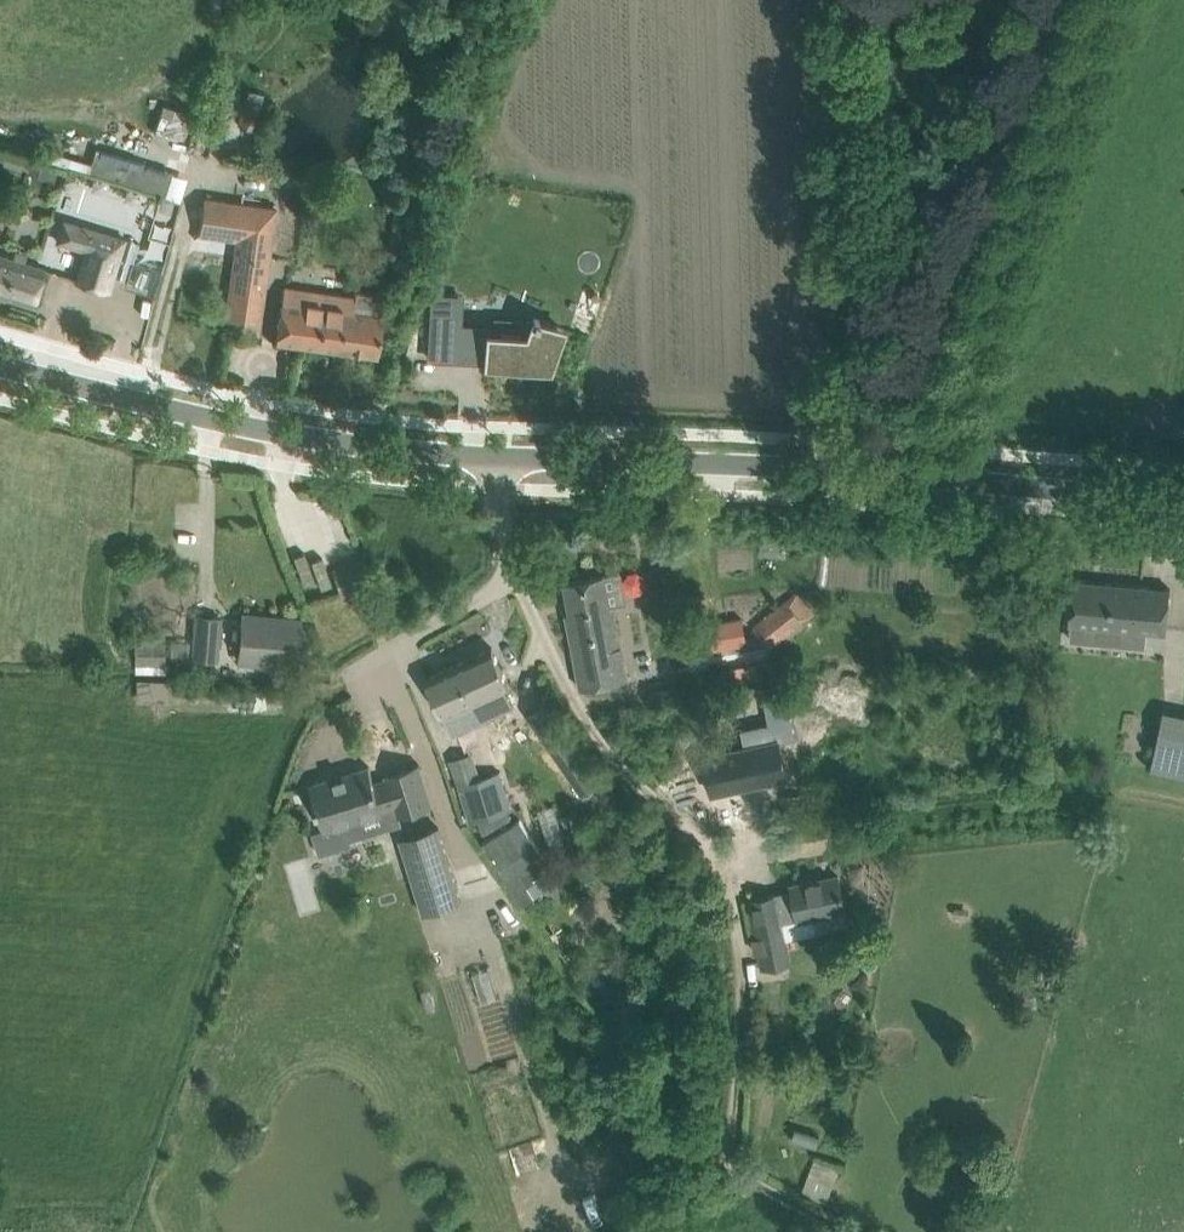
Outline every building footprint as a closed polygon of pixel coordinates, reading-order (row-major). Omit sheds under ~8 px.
[(160,103),(152,127),(173,135),(182,111),(160,103)] [(427,146),(447,151),(451,136),(432,130),(427,146)] [(162,193),(169,171),(94,148),(87,170),(162,193)] [(125,238),(73,222),(66,244),(85,250),(76,280),(109,290),(125,238)] [(264,293),(270,246),(237,242),(230,288),(227,308),(224,332),(257,337),(261,313),(264,293)] [(34,305),(45,268),(0,254),(0,295),(34,305)] [(382,316),(385,294),(354,289),(352,301),(284,291),(280,316),(277,340),(377,354),(380,330),(382,316)] [(436,302),(434,355),(454,356),(456,303),(436,302)] [(485,363),(548,366),(562,327),(534,318),(528,336),(477,333),(476,353),(480,353),(485,353),(485,356),(485,357),(485,363)] [(332,570),(340,593),(369,582),(361,560),(332,570)] [(581,688),(605,683),(628,679),(618,627),(613,603),(609,604),(603,574),(564,582),(570,612),(566,613),(581,688)] [(1120,643),(1121,628),(1166,632),(1171,588),(1073,579),(1069,623),(1098,626),(1097,641),(1120,643)] [(796,593),(754,627),(769,645),(811,611),(796,593)] [(686,645),(745,637),(742,612),(683,620),(686,645)] [(244,614),(240,661),(296,665),(300,619),(244,614)] [(218,660),(222,617),(194,615),(191,658),(218,660)] [(164,637),(134,638),(135,667),(135,673),(165,672),(165,653),(164,637)] [(169,640),(168,654),(187,656),(189,641),(169,640)] [(492,647),(426,678),(453,734),(514,706),(504,687),(510,684),(492,647)] [(164,698),(165,680),(134,679),(133,697),(164,698)] [(745,746),(704,756),(712,793),(773,780),(765,744),(779,741),(796,738),(787,698),(765,703),(769,723),(741,729),(745,746)] [(1164,712),(1151,769),(1183,776),(1183,716),(1164,712)] [(401,816),(432,806),(419,763),(385,774),(387,778),(374,782),(369,766),(310,784),(324,829),(313,832),(320,854),(353,844),(351,840),(346,822),(398,806),(401,816)] [(469,822),(511,809),(499,771),(482,776),(457,784),(469,822)] [(423,914),(463,901),(439,826),(399,839),(423,914)] [(845,909),(843,899),(838,875),(791,885),(792,891),(790,891),(758,898),(752,899),(757,923),(765,966),(789,961),(781,922),(798,919),(813,916),(816,932),(845,927),(841,910),(845,909)] [(833,1186),(839,1169),(814,1160),(807,1176),(802,1191),(826,1204),(833,1186)]
